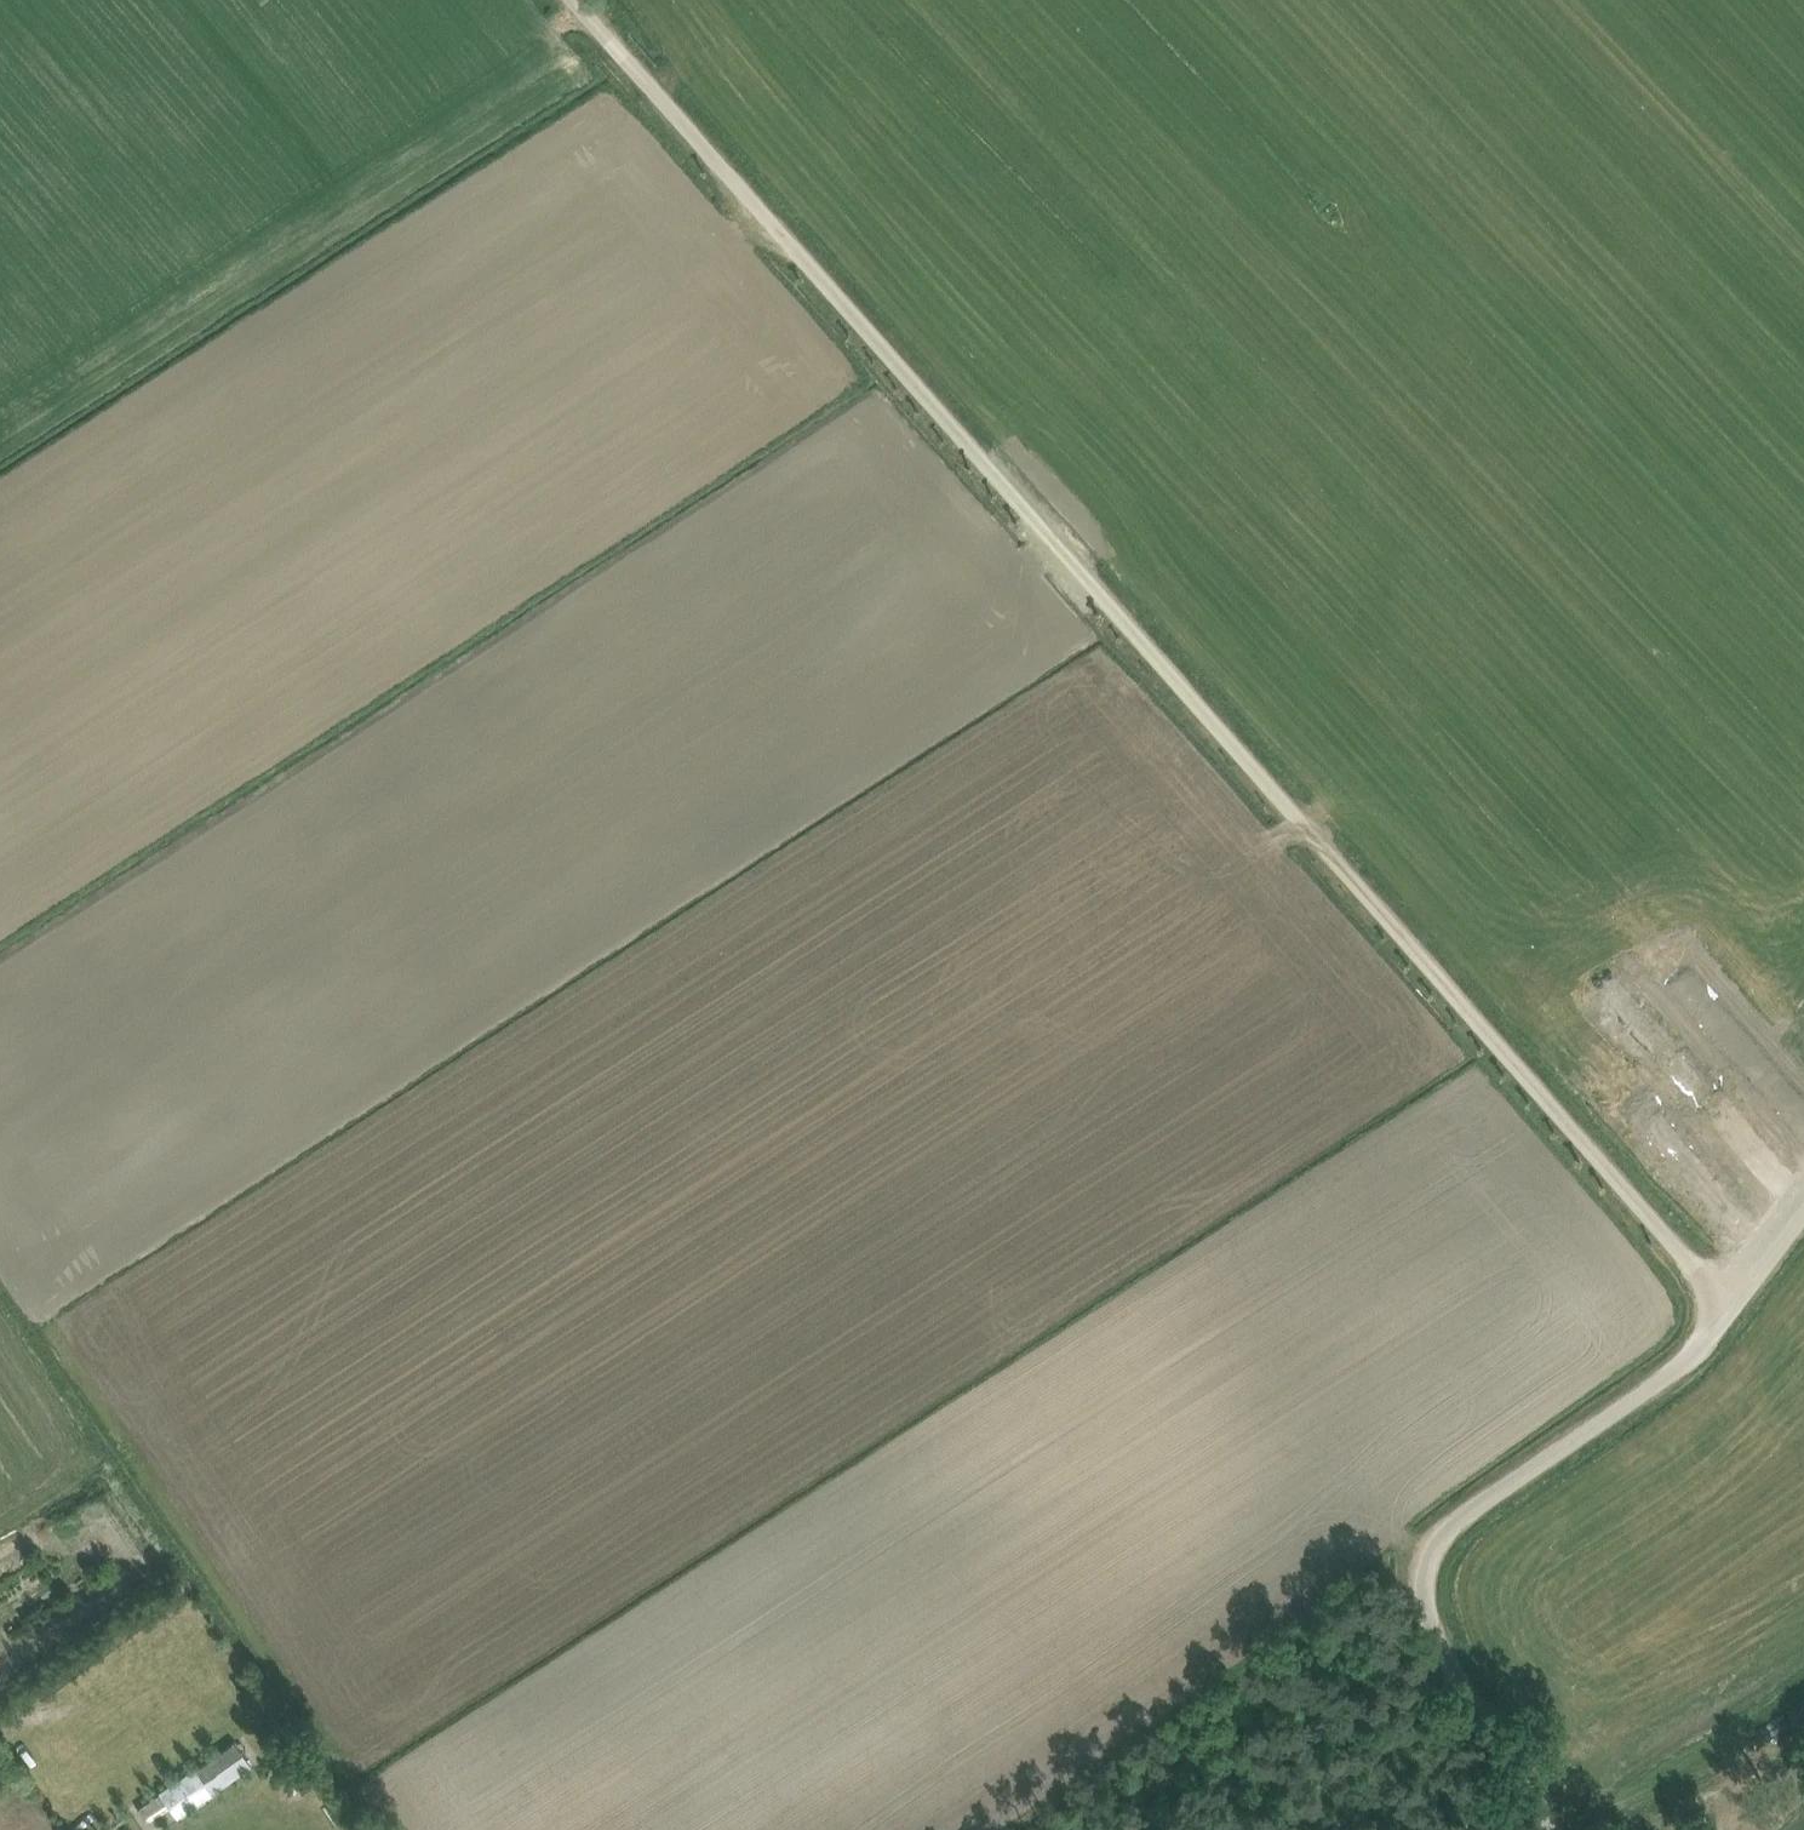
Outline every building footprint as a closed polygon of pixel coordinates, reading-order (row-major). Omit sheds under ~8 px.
[(141,1829),(162,1829),(256,1764),(238,1739),(130,1815),(141,1829)]
